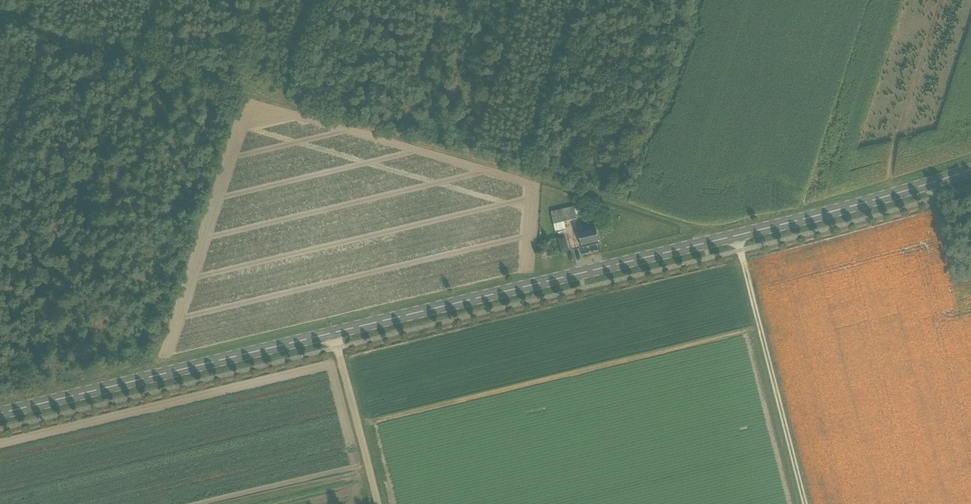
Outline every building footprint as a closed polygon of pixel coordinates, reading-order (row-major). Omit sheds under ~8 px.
[(551,212),(554,225),(577,219),(574,207),(551,212)] [(576,226),(581,248),(599,244),(594,222),(576,226)]
